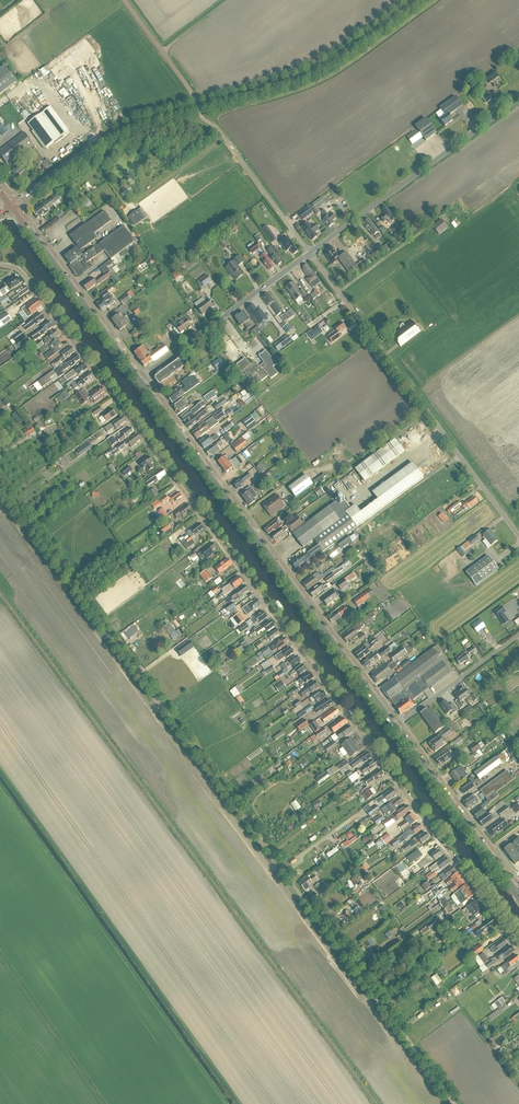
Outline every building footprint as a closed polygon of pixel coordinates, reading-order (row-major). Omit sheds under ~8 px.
[(17,83),(5,66),(0,70),(0,96),(17,83)] [(47,66),(39,71),(43,77),(51,71),(47,66)] [(494,71),(485,78),(489,84),(499,77),(494,71)] [(487,91),(481,96),(484,99),(483,100),(486,104),(487,103),(487,104),(489,103),(492,107),(497,104),(494,101),(499,97),(496,92),(491,96),(487,91)] [(453,121),(449,116),(461,107),(455,98),(440,109),(445,116),(440,120),(445,127),(453,121)] [(46,149),(69,132),(51,108),(28,125),(46,149)] [(24,119),(31,114),(28,109),(20,113),(24,119)] [(436,134),(425,119),(415,127),(426,142),(436,134)] [(8,133),(12,129),(9,125),(5,128),(2,124),(0,126),(0,133),(2,136),(8,132),(8,133)] [(8,166),(12,164),(11,162),(11,161),(12,160),(12,161),(16,158),(18,159),(17,159),(18,160),(30,150),(33,154),(30,156),(39,167),(42,165),(46,171),(52,167),(48,160),(45,162),(34,148),(34,147),(24,133),(0,151),(0,156),(8,166)] [(12,164),(8,166),(11,169),(7,172),(12,180),(25,170),(20,163),(19,163),(17,160),(18,160),(17,159),(18,159),(16,158),(12,161),(12,160),(11,161),(11,162),(12,164)] [(132,191),(130,188),(129,189),(127,186),(121,190),(123,193),(120,195),(122,198),(132,191)] [(61,199),(58,195),(53,199),(56,203),(61,199)] [(317,208),(325,203),(322,198),(310,206),(312,208),(312,209),(317,216),(321,213),(317,208)] [(44,205),(33,213),(38,220),(43,216),(44,217),(52,211),(49,208),(56,203),(53,199),(44,205)] [(308,209),(299,215),(303,220),(312,214),(311,213),(313,212),(309,206),(307,207),(308,209)] [(392,222),(395,219),(389,210),(388,211),(386,208),(385,208),(384,208),(383,209),(382,210),(382,211),(385,215),(380,218),(383,223),(389,218),(392,222)] [(139,209),(128,217),(135,227),(146,219),(139,209)] [(329,228),(330,228),(331,227),(331,226),(334,224),(332,222),(336,219),(333,214),(329,216),(324,210),(321,212),(322,214),(326,219),(323,221),(324,222),(324,223),(325,224),(326,224),(329,228)] [(104,212),(70,237),(80,251),(83,249),(97,239),(94,234),(111,222),(104,212)] [(455,229),(469,218),(466,214),(459,220),(455,214),(448,220),(455,229)] [(378,233),(368,220),(363,224),(366,228),(366,229),(367,230),(368,230),(370,233),(372,232),(372,233),(370,234),(373,237),(378,233)] [(448,228),(441,220),(433,226),(435,228),(433,229),(439,236),(448,228)] [(315,225),(311,228),(307,223),(302,227),(312,241),(318,237),(315,233),(319,231),(315,225)] [(399,223),(392,228),(402,241),(409,236),(404,229),(403,230),(399,223)] [(230,236),(238,230),(235,226),(227,232),(230,236)] [(124,227),(92,250),(97,257),(104,251),(111,260),(115,257),(118,255),(126,249),(129,247),(135,242),(124,227)] [(280,244),(286,252),(290,250),(293,255),(298,252),(295,248),(288,238),(280,244)] [(220,243),(224,248),(229,245),(225,239),(220,243)] [(260,249),(257,244),(255,246),(253,243),(247,247),(249,250),(253,255),(260,249)] [(384,248),(381,244),(377,247),(382,255),(392,248),(389,244),(384,248)] [(274,261),(278,266),(282,263),(279,260),(280,259),(276,254),(271,247),(267,251),(272,258),(271,258),(274,262),(274,261)] [(332,265),(337,262),(335,260),(339,257),(332,247),(329,249),(328,249),(327,250),(327,251),(326,251),(328,254),(325,256),(328,260),(332,265)] [(77,248),(64,258),(70,266),(83,257),(86,254),(83,249),(80,251),(79,252),(77,248)] [(86,254),(83,257),(88,263),(89,263),(97,257),(92,250),(86,254)] [(357,267),(356,266),(346,253),(338,259),(348,273),(350,272),(357,267)] [(272,265),(272,264),(269,259),(265,254),(260,257),(264,262),(263,263),(266,267),(267,267),(270,271),(274,268),(272,265)] [(88,263),(83,257),(70,266),(79,277),(92,268),(89,263),(88,263)] [(91,279),(82,285),(87,292),(96,285),(97,286),(112,275),(107,267),(109,266),(110,267),(112,265),(112,264),(113,263),(117,261),(115,257),(111,260),(99,269),(103,275),(96,280),(96,279),(93,281),(91,279)] [(233,262),(233,263),(226,268),(231,276),(232,275),(237,281),(244,276),(238,267),(244,263),(239,257),(233,262)] [(365,259),(356,266),(357,267),(350,272),(353,277),(370,265),(365,259)] [(307,265),(303,268),(304,269),(302,270),(308,278),(306,280),(309,285),(318,278),(314,273),(311,269),(310,270),(307,265)] [(207,275),(199,281),(204,288),(212,282),(207,275)] [(1,297),(22,283),(18,278),(16,277),(13,279),(12,279),(0,287),(0,295),(1,297)] [(293,283),(286,288),(296,302),(301,298),(303,301),(308,297),(303,290),(300,292),(293,283)] [(11,299),(13,302),(29,291),(26,287),(23,289),(22,289),(16,293),(17,295),(11,299)] [(309,295),(313,300),(319,295),(316,290),(309,295)] [(101,301),(97,304),(102,312),(106,308),(107,309),(115,303),(106,291),(100,296),(103,299),(101,301)] [(123,305),(131,300),(135,297),(131,291),(127,294),(127,295),(120,300),(123,305)] [(281,313),(274,303),(267,294),(263,297),(267,303),(266,303),(269,307),(270,306),(278,316),(281,313)] [(10,301),(7,296),(0,301),(0,303),(2,306),(10,301)] [(208,299),(197,308),(202,316),(214,307),(208,299)] [(22,310),(28,319),(32,315),(32,316),(38,311),(42,307),(37,300),(33,302),(33,301),(26,307),(22,310)] [(253,305),(247,310),(259,326),(268,319),(261,311),(258,313),(253,305)] [(291,310),(283,315),(287,321),(295,316),(291,310)] [(0,317),(0,328),(12,320),(6,313),(0,317)] [(249,321),(243,313),(239,317),(238,316),(236,317),(236,319),(235,319),(241,327),(244,325),(248,329),(250,327),(247,323),(249,321)] [(40,314),(23,327),(26,331),(36,324),(37,325),(44,319),(40,314)] [(112,321),(120,332),(127,327),(124,323),(126,322),(121,314),(119,316),(118,316),(112,321)] [(189,324),(192,321),(188,316),(185,318),(186,320),(176,327),(180,334),(186,330),(187,331),(191,327),(189,324)] [(320,317),(312,323),(309,320),(305,323),(307,327),(308,326),(310,329),(322,320),(320,317)] [(411,321),(404,326),(400,321),(398,323),(402,328),(396,333),(392,336),(401,347),(420,333),(411,321)] [(30,338),(33,342),(44,334),(43,333),(45,332),(46,333),(53,327),(49,322),(42,327),(43,329),(30,338)] [(338,334),(346,328),(341,323),(334,328),(335,330),(332,333),(327,337),(332,344),(338,339),(336,335),(338,334)] [(282,327),(287,334),(291,330),(287,324),(282,327)] [(307,336),(309,339),(321,330),(322,329),(320,326),(319,327),(307,336)] [(253,336),(260,331),(257,327),(250,332),(253,336)] [(56,339),(59,336),(56,331),(48,336),(44,340),(47,344),(50,341),(53,344),(52,344),(56,348),(57,350),(62,346),(58,340),(57,341),(56,339)] [(16,343),(25,337),(22,333),(13,339),(16,343)] [(19,348),(28,342),(25,337),(16,343),(19,348)] [(284,339),(274,347),(278,352),(288,344),(284,339)] [(169,352),(164,345),(153,352),(153,351),(150,353),(149,352),(148,353),(143,347),(134,354),(144,368),(152,362),(156,361),(169,352)] [(62,363),(71,357),(70,356),(75,352),(71,347),(66,351),(66,350),(61,354),(63,357),(53,364),(57,368),(62,364),(62,363)] [(45,356),(48,360),(55,355),(52,351),(45,356)] [(255,362),(250,366),(245,359),(236,366),(242,373),(243,372),(249,380),(248,381),(253,388),(268,377),(271,380),(278,375),(273,368),(279,363),(274,356),(271,358),(266,352),(259,357),(264,364),(259,367),(255,362)] [(60,368),(55,372),(59,378),(65,374),(63,372),(70,367),(71,368),(75,365),(75,364),(81,359),(78,355),(74,358),(73,357),(59,367),(60,368)] [(216,371),(227,363),(222,356),(211,364),(216,371)] [(185,368),(179,360),(155,378),(155,380),(158,385),(159,386),(174,375),(177,373),(185,368)] [(83,364),(64,377),(67,382),(78,374),(79,376),(87,369),(83,364)] [(90,372),(71,386),(74,390),(79,387),(80,389),(95,378),(90,372)] [(42,388),(49,383),(45,377),(38,382),(42,388)] [(101,387),(97,391),(96,390),(89,395),(95,403),(103,398),(102,397),(106,394),(101,387)] [(172,404),(192,389),(190,387),(183,392),(179,387),(172,393),(172,394),(167,397),(172,404)] [(246,389),(240,393),(243,397),(249,392),(246,389)] [(207,403),(217,396),(213,391),(204,398),(207,403)] [(70,397),(66,392),(60,396),(64,402),(70,397)] [(76,396),(83,405),(88,402),(81,392),(76,396)] [(188,408),(182,399),(172,406),(179,415),(188,408)] [(224,399),(213,407),(216,411),(230,400),(229,399),(226,401),(224,399)] [(190,412),(189,410),(181,416),(182,417),(181,418),(184,422),(188,419),(189,420),(193,417),(193,416),(206,406),(203,402),(190,412)] [(94,418),(103,411),(100,407),(91,413),(94,418)] [(107,422),(116,416),(111,409),(102,416),(107,422)] [(207,414),(204,410),(185,424),(189,429),(192,426),(200,421),(199,420),(207,414)] [(221,412),(204,424),(209,430),(219,423),(217,421),(224,416),(221,412)] [(247,428),(255,422),(260,418),(256,412),(251,416),(250,416),(242,422),(247,428)] [(22,422),(15,413),(12,416),(19,424),(22,422)] [(104,429),(108,433),(115,428),(117,430),(121,427),(120,426),(126,422),(122,417),(116,421),(112,423),(104,429)] [(230,423),(223,428),(226,433),(235,426),(232,422),(230,423)] [(197,430),(192,434),(197,440),(210,431),(209,430),(204,424),(197,429),(197,430)] [(21,433),(24,438),(28,435),(30,438),(36,434),(31,426),(21,433)] [(122,434),(124,435),(121,437),(117,440),(120,443),(131,436),(130,435),(134,433),(133,432),(133,431),(132,430),(131,429),(126,432),(126,431),(122,434)] [(131,437),(111,451),(115,456),(126,448),(126,447),(129,444),(131,448),(136,444),(140,440),(137,435),(132,438),(131,437)] [(204,449),(219,439),(216,435),(210,440),(208,436),(203,440),(199,443),(204,449)] [(107,440),(112,447),(118,443),(113,436),(107,440)] [(236,453),(247,445),(242,438),(231,446),(236,453)] [(279,438),(274,441),(278,447),(283,444),(279,438)] [(206,449),(207,450),(206,451),(209,456),(210,455),(211,456),(220,450),(218,447),(219,446),(219,447),(223,444),(220,439),(206,449)] [(364,482),(404,452),(395,440),(355,470),(364,482)] [(80,456),(92,448),(88,442),(76,451),(80,456)] [(247,451),(239,456),(243,462),(251,456),(247,451)] [(148,472),(153,468),(151,465),(153,463),(147,456),(144,459),(145,460),(139,464),(144,470),(146,468),(148,472)] [(231,461),(230,460),(229,458),(227,460),(225,457),(218,462),(222,468),(231,461)] [(233,464),(231,461),(222,468),(226,474),(233,469),(231,466),(233,464)] [(357,527),(423,479),(412,464),(372,493),(378,500),(361,513),(355,506),(351,509),(346,513),(357,527)] [(108,468),(113,474),(116,471),(112,465),(108,468)] [(256,468),(261,475),(266,472),(261,465),(256,468)] [(129,467),(122,472),(125,476),(132,471),(129,467)] [(148,486),(155,481),(157,479),(158,481),(162,479),(161,478),(166,475),(162,469),(154,475),(144,482),(148,486)] [(267,473),(257,480),(259,483),(260,484),(268,479),(267,478),(270,476),(267,472),(267,473)] [(248,474),(240,480),(233,485),(237,490),(241,488),(244,486),(243,486),(244,485),(243,483),(251,477),(248,474)] [(324,474),(313,482),(315,485),(318,483),(320,485),(325,481),(323,479),(326,477),(324,474)] [(306,475),(288,489),(295,498),(313,485),(306,475)] [(257,496),(250,487),(246,490),(241,494),(242,497),(249,507),(256,502),(254,499),(257,496)] [(319,487),(314,491),(318,497),(323,493),(319,487)] [(159,495),(155,489),(149,493),(154,499),(159,495)] [(177,493),(176,492),(168,498),(166,496),(161,500),(163,504),(170,499),(173,505),(177,502),(176,501),(182,497),(178,492),(177,493)] [(285,507),(276,495),(262,505),(271,517),(285,507)] [(323,553),(356,528),(357,527),(346,513),(351,509),(342,497),(330,507),(340,520),(313,541),(318,547),(323,553)] [(465,510),(469,507),(470,509),(477,504),(476,502),(477,502),(475,498),(473,499),(472,498),(465,503),(466,503),(465,504),(464,502),(461,505),(459,502),(449,510),(451,512),(452,514),(458,509),(462,506),(465,510)] [(150,505),(154,509),(160,504),(157,500),(150,505)] [(189,514),(188,513),(192,511),(188,505),(183,509),(182,508),(174,514),(177,519),(181,515),(183,518),(189,514)] [(340,520),(330,507),(329,507),(304,526),(293,534),(303,548),(304,547),(308,545),(313,541),(340,520)] [(159,513),(163,520),(168,516),(163,508),(158,512),(159,513)] [(160,522),(163,520),(159,513),(155,516),(160,522)] [(437,516),(442,522),(446,519),(441,513),(437,516)] [(297,516),(285,524),(293,534),(304,526),(297,516)] [(268,535),(273,531),(274,532),(282,526),(278,519),(268,526),(269,527),(265,531),(268,535)] [(168,524),(159,530),(163,535),(171,529),(168,524)] [(196,527),(196,526),(187,533),(189,536),(202,527),(200,524),(196,527)] [(288,530),(286,526),(271,537),(274,541),(279,538),(280,538),(285,534),(284,533),(288,530)] [(199,533),(204,529),(202,527),(189,536),(187,537),(188,538),(185,541),(182,543),(187,550),(195,544),(191,538),(195,536),(195,537),(199,534),(199,533)] [(490,530),(483,536),(486,540),(482,542),(487,549),(491,546),(497,541),(493,535),(494,535),(490,530)] [(356,534),(349,539),(352,542),(349,544),(351,545),(353,544),(352,543),(359,538),(356,534)] [(349,539),(347,535),(336,544),(337,546),(327,554),(331,559),(342,551),(341,550),(349,544),(352,542),(349,539)] [(476,536),(468,541),(472,546),(479,541),(476,536)] [(213,543),(205,549),(205,550),(201,553),(206,560),(210,556),(209,554),(216,548),(213,543)] [(311,562),(323,553),(318,547),(310,552),(307,554),(305,555),(307,559),(308,558),(311,562)] [(466,555),(460,548),(457,550),(462,558),(466,555)] [(194,553),(189,557),(193,562),(198,558),(194,553)] [(307,559),(305,555),(304,557),(302,554),(297,558),(297,559),(291,563),(296,570),(306,563),(307,565),(311,562),(308,558),(307,559)] [(498,570),(488,557),(466,573),(476,587),(498,570)] [(220,574),(222,572),(222,573),(232,565),(228,559),(219,566),(220,566),(216,569),(220,574)] [(370,570),(374,567),(368,559),(364,562),(370,570)] [(334,577),(346,568),(345,567),(349,564),(348,562),(324,579),(326,583),(335,577),(334,577)] [(212,579),(206,571),(200,575),(206,584),(212,579)] [(353,573),(337,585),(341,591),(348,586),(347,584),(356,578),(353,573)] [(316,575),(316,574),(302,584),(307,591),(325,578),(322,574),(320,576),(318,574),(316,575)] [(216,586),(222,581),(219,577),(213,581),(216,586)] [(224,593),(240,580),(238,577),(229,583),(230,584),(222,590),(224,593)] [(243,584),(240,580),(224,593),(222,594),(224,597),(234,589),(235,590),(243,584)] [(313,598),(324,590),(324,591),(329,588),(326,585),(323,587),(321,584),(309,593),(313,598)] [(243,596),(249,592),(245,586),(230,597),(233,600),(237,597),(239,599),(240,600),(244,597),(243,596)] [(214,594),(218,591),(216,588),(212,591),(212,592),(208,594),(211,598),(214,595),(214,594)] [(370,589),(353,601),(357,607),(359,610),(364,606),(362,604),(374,595),(370,589)] [(326,606),(338,597),(337,597),(340,596),(335,590),(333,591),(333,592),(322,600),(326,606)] [(242,609),(247,616),(255,610),(256,610),(257,610),(257,609),(261,606),(262,606),(257,600),(253,603),(252,602),(242,609)] [(233,603),(225,608),(225,609),(221,612),(223,615),(227,612),(236,607),(233,603)] [(340,617),(348,611),(345,607),(329,619),(332,624),(337,620),(341,618),(340,617)] [(505,612),(501,607),(494,612),(498,618),(505,612)] [(367,626),(374,621),(372,619),(375,617),(375,616),(377,614),(376,611),(373,613),(372,612),(362,620),(364,624),(367,626)] [(260,623),(267,618),(263,612),(251,621),(251,620),(245,624),(246,624),(249,628),(253,625),(254,625),(258,622),(260,623)] [(232,619),(239,627),(245,622),(239,614),(232,619)] [(476,633),(485,627),(479,619),(470,625),(476,633)] [(263,627),(256,632),(259,635),(266,630),(267,632),(274,627),(270,622),(263,627)] [(352,639),(353,641),(358,636),(356,633),(364,626),(361,622),(346,632),(347,633),(342,637),(347,643),(352,639)] [(246,624),(238,630),(239,631),(241,633),(249,628),(246,624)] [(128,639),(137,632),(133,628),(124,635),(128,639)] [(270,640),(271,641),(280,635),(277,631),(268,637),(267,635),(264,637),(267,641),(270,640)] [(479,646),(483,643),(477,633),(472,636),(479,646)] [(278,640),(274,643),(275,645),(270,648),(273,652),(277,649),(279,651),(287,645),(286,643),(288,642),(285,638),(280,642),(278,640)] [(372,647),(378,643),(374,638),(369,642),(372,647)] [(250,647),(246,642),(241,645),(242,646),(237,649),(241,654),(250,647)] [(185,644),(177,650),(180,656),(189,650),(185,644)] [(437,646),(433,649),(432,649),(381,687),(391,701),(393,699),(398,706),(396,708),(402,716),(414,707),(414,706),(416,705),(414,701),(413,701),(450,673),(438,656),(442,653),(437,646)] [(270,652),(267,647),(261,652),(264,656),(270,652)] [(365,647),(355,654),(360,661),(370,653),(365,647)] [(376,656),(374,654),(366,659),(367,660),(362,663),(363,664),(363,665),(364,667),(365,667),(366,668),(369,666),(370,667),(391,651),(387,647),(376,656)] [(372,677),(374,680),(379,676),(379,675),(383,673),(384,675),(387,673),(385,671),(387,669),(388,670),(389,669),(389,668),(395,663),(394,663),(406,654),(402,647),(390,657),(393,661),(387,666),(385,663),(371,674),(373,676),(372,677)] [(467,653),(465,654),(461,657),(462,657),(457,661),(460,665),(465,661),(465,662),(469,660),(468,658),(470,656),(470,657),(477,652),(473,647),(467,652),(467,653)] [(289,648),(283,653),(282,652),(275,657),(278,662),(285,657),(287,659),(294,653),(289,648)] [(296,657),(285,665),(288,668),(292,665),(293,667),(300,662),(296,657)] [(408,660),(401,665),(404,669),(411,664),(408,660)] [(267,675),(275,670),(272,665),(264,671),(264,672),(261,674),(264,677),(267,675)] [(291,677),(298,673),(300,676),(306,671),(302,665),(296,670),(289,675),(291,677)] [(391,672),(389,669),(388,670),(387,669),(385,671),(387,673),(384,675),(383,673),(379,675),(379,676),(374,680),(377,683),(382,679),(383,680),(386,677),(387,679),(393,674),(391,672)] [(305,683),(306,684),(313,678),(309,673),(301,678),(297,682),(300,686),(305,683)] [(307,687),(303,691),(302,690),(299,693),(303,698),(306,696),(306,695),(310,691),(312,693),(319,688),(318,687),(319,686),(317,685),(315,682),(307,687)] [(283,683),(275,688),(278,692),(286,687),(283,683)] [(237,696),(243,692),(238,686),(232,690),(237,696)] [(294,696),(300,692),(297,687),(292,692),(288,694),(291,698),(294,695),(294,696)] [(464,687),(459,691),(465,699),(467,702),(472,699),(470,697),(471,697),(470,696),(464,687)] [(322,691),(314,698),(313,697),(310,700),(312,703),(315,701),(317,704),(326,697),(322,691)] [(465,699),(459,691),(454,695),(458,700),(455,702),(460,709),(463,707),(462,706),(464,704),(462,701),(465,699)] [(325,702),(325,701),(314,710),(317,713),(322,709),(323,711),(326,709),(326,708),(332,704),(329,700),(325,702)] [(445,701),(440,705),(447,715),(450,713),(452,715),(458,711),(453,704),(450,706),(449,706),(445,701)] [(312,705),(304,710),(307,714),(314,708),(312,705)] [(334,708),(321,717),(325,723),(339,713),(336,709),(335,710),(334,708)] [(427,709),(420,714),(435,734),(444,727),(431,708),(428,710),(427,709)] [(303,711),(297,715),(299,719),(306,714),(303,711)] [(334,733),(347,724),(343,718),(330,727),(334,733)] [(305,720),(295,726),(300,732),(309,725),(305,720)] [(254,725),(259,731),(263,728),(258,721),(254,725)] [(315,721),(310,725),(315,733),(321,729),(315,721)] [(349,726),(340,732),(336,735),(339,739),(344,736),(345,737),(353,732),(349,726)] [(453,733),(449,728),(440,735),(440,736),(429,744),(435,752),(447,744),(445,742),(446,741),(445,739),(453,733)] [(327,733),(324,729),(315,735),(318,740),(327,733)] [(275,741),(284,735),(282,732),(273,738),(275,741)] [(505,741),(508,739),(503,732),(500,735),(504,740),(505,741)] [(455,747),(464,741),(462,737),(453,743),(455,747)] [(347,754),(350,758),(359,752),(350,739),(341,746),(343,748),(339,750),(344,757),(347,754)] [(334,742),(325,749),(328,753),(337,746),(334,742)] [(477,743),(469,748),(473,754),(481,749),(477,743)] [(453,745),(434,759),(438,765),(443,762),(444,763),(452,757),(451,756),(457,751),(453,745)] [(351,765),(353,768),(363,761),(364,763),(371,758),(369,755),(369,754),(369,753),(368,753),(367,752),(360,757),(360,758),(351,765)] [(475,753),(472,755),(467,759),(470,764),(476,761),(475,760),(479,758),(475,753)] [(496,757),(474,773),(480,781),(502,765),(496,757)] [(292,764),(290,761),(288,762),(285,759),(283,760),(286,764),(285,764),(288,768),(292,764)] [(340,770),(348,764),(345,760),(337,767),(340,770)] [(374,762),(370,764),(361,770),(364,774),(368,771),(369,772),(373,770),(373,769),(377,766),(374,762)] [(329,769),(315,780),(319,785),(333,775),(340,770),(337,767),(335,768),(334,766),(329,770),(329,769)] [(450,774),(453,779),(458,776),(464,771),(461,767),(450,774)] [(371,777),(365,781),(367,785),(374,781),(375,782),(379,779),(379,778),(384,775),(381,771),(377,773),(376,773),(371,777)] [(468,776),(464,771),(458,776),(453,779),(457,784),(468,776)] [(507,771),(480,791),(487,802),(472,813),(477,819),(486,813),(483,809),(490,804),(489,803),(499,796),(496,793),(513,780),(511,777),(507,771)] [(348,778),(352,783),(360,778),(356,773),(348,778)] [(469,781),(459,788),(464,794),(467,792),(471,790),(474,787),(472,785),(476,782),(472,777),(468,780),(469,781)] [(361,792),(367,801),(374,796),(368,787),(361,792)] [(382,795),(376,800),(378,804),(382,801),(385,804),(392,798),(396,794),(392,788),(382,795)] [(479,802),(475,797),(474,795),(472,796),(463,802),(463,803),(468,809),(471,807),(472,807),(477,803),(479,802)] [(386,806),(381,810),(384,814),(387,818),(392,815),(397,811),(396,808),(403,803),(400,798),(399,799),(398,797),(391,802),(391,803),(386,807),(386,806)] [(304,807),(309,812),(311,810),(304,803),(302,805),(304,807)] [(377,805),(367,812),(370,816),(379,809),(377,805)] [(406,814),(410,811),(407,806),(402,809),(402,808),(397,812),(382,823),(386,828),(398,820),(406,815),(406,814)] [(501,817),(510,810),(507,806),(498,813),(501,817)] [(478,821),(482,827),(495,818),(489,811),(482,817),(478,821)] [(405,820),(406,821),(399,826),(403,832),(404,833),(411,828),(410,826),(417,821),(413,814),(405,820)] [(381,815),(373,821),(376,825),(384,819),(381,815)] [(501,831),(508,826),(503,819),(497,824),(496,824),(488,830),(493,837),(501,831)] [(412,830),(411,830),(411,829),(402,835),(406,840),(415,834),(415,835),(418,832),(422,829),(419,824),(416,827),(416,826),(412,830)] [(385,845),(393,840),(388,833),(380,839),(385,845)] [(403,847),(406,852),(416,844),(417,844),(420,842),(422,844),(429,839),(426,833),(419,838),(417,837),(413,840),(408,844),(408,843),(403,847)] [(396,839),(390,844),(394,849),(400,844),(396,839)] [(518,839),(513,843),(513,844),(511,846),(511,845),(510,845),(504,849),(504,850),(504,851),(514,865),(515,865),(516,865),(518,863),(518,839)] [(378,848),(383,845),(380,840),(375,843),(378,848)] [(328,857),(338,851),(337,848),(326,854),(328,857)] [(410,864),(422,855),(417,849),(406,858),(410,864)] [(435,860),(435,861),(442,855),(438,850),(431,855),(430,854),(428,856),(432,862),(435,860)] [(328,860),(324,853),(319,856),(323,863),(326,861),(328,860)] [(436,869),(439,867),(441,870),(449,863),(445,858),(434,866),(436,869)] [(429,868),(425,862),(420,865),(425,871),(429,868)] [(402,863),(396,867),(399,871),(405,867),(402,863)] [(443,881),(456,872),(452,867),(439,876),(443,881)] [(434,871),(426,877),(429,881),(437,875),(434,871)] [(369,882),(374,879),(372,876),(369,872),(366,874),(369,878),(367,880),(366,880),(368,883),(369,882)] [(452,882),(454,884),(461,879),(457,873),(450,879),(446,882),(448,886),(452,882)] [(305,891),(318,881),(314,876),(309,879),(308,877),(300,884),(305,891)] [(360,881),(356,876),(351,880),(355,885),(360,881)] [(452,893),(458,889),(465,884),(461,879),(454,884),(454,885),(449,889),(452,893)] [(314,887),(321,896),(326,892),(325,891),(330,888),(324,881),(320,884),(320,883),(314,887)] [(427,882),(422,886),(425,891),(431,887),(427,882)] [(457,900),(470,890),(466,885),(454,894),(451,898),(454,902),(457,900)] [(433,892),(436,896),(445,890),(443,888),(439,892),(437,889),(433,892)] [(436,896),(439,900),(443,897),(442,896),(446,892),(445,890),(436,896)] [(474,895),(470,890),(457,900),(461,905),(474,895)] [(443,897),(439,900),(438,901),(444,909),(449,905),(454,902),(452,900),(448,903),(443,897)] [(480,912),(476,906),(477,905),(474,901),(467,907),(474,916),(480,912)] [(388,912),(383,905),(379,909),(384,915),(388,912)] [(437,919),(427,927),(420,932),(422,936),(439,923),(437,919)] [(483,933),(487,929),(488,930),(495,925),(491,920),(484,925),(483,924),(473,931),(478,937),(483,933)] [(341,928),(339,925),(336,921),(333,924),(338,931),(341,928)] [(465,928),(457,934),(460,937),(467,932),(465,929),(465,928)] [(401,943),(405,939),(402,934),(397,938),(401,943)] [(506,938),(505,939),(504,938),(494,945),(494,946),(490,949),(493,953),(497,950),(498,951),(505,946),(504,945),(509,942),(506,938)] [(476,956),(484,950),(480,945),(472,951),(476,956)] [(510,946),(497,956),(499,960),(504,956),(506,958),(514,952),(510,946)] [(483,954),(479,957),(484,964),(489,961),(483,954)] [(518,958),(518,956),(517,956),(516,955),(513,958),(512,957),(505,963),(506,964),(505,964),(497,970),(500,974),(509,968),(508,967),(510,966),(511,967),(515,964),(514,963),(518,960),(518,959),(518,958)] [(491,960),(484,965),(488,970),(494,965),(491,960)] [(488,970),(484,965),(479,969),(483,974),(488,970)] [(443,977),(447,975),(441,967),(438,970),(443,977)] [(436,986),(439,983),(434,976),(431,979),(436,986)] [(459,993),(455,987),(451,991),(455,996),(459,993)] [(497,1009),(506,1003),(502,998),(498,1001),(491,1006),(494,1010),(497,1008),(497,1009)] [(502,1011),(500,1008),(488,1018),(489,1020),(502,1011)]
